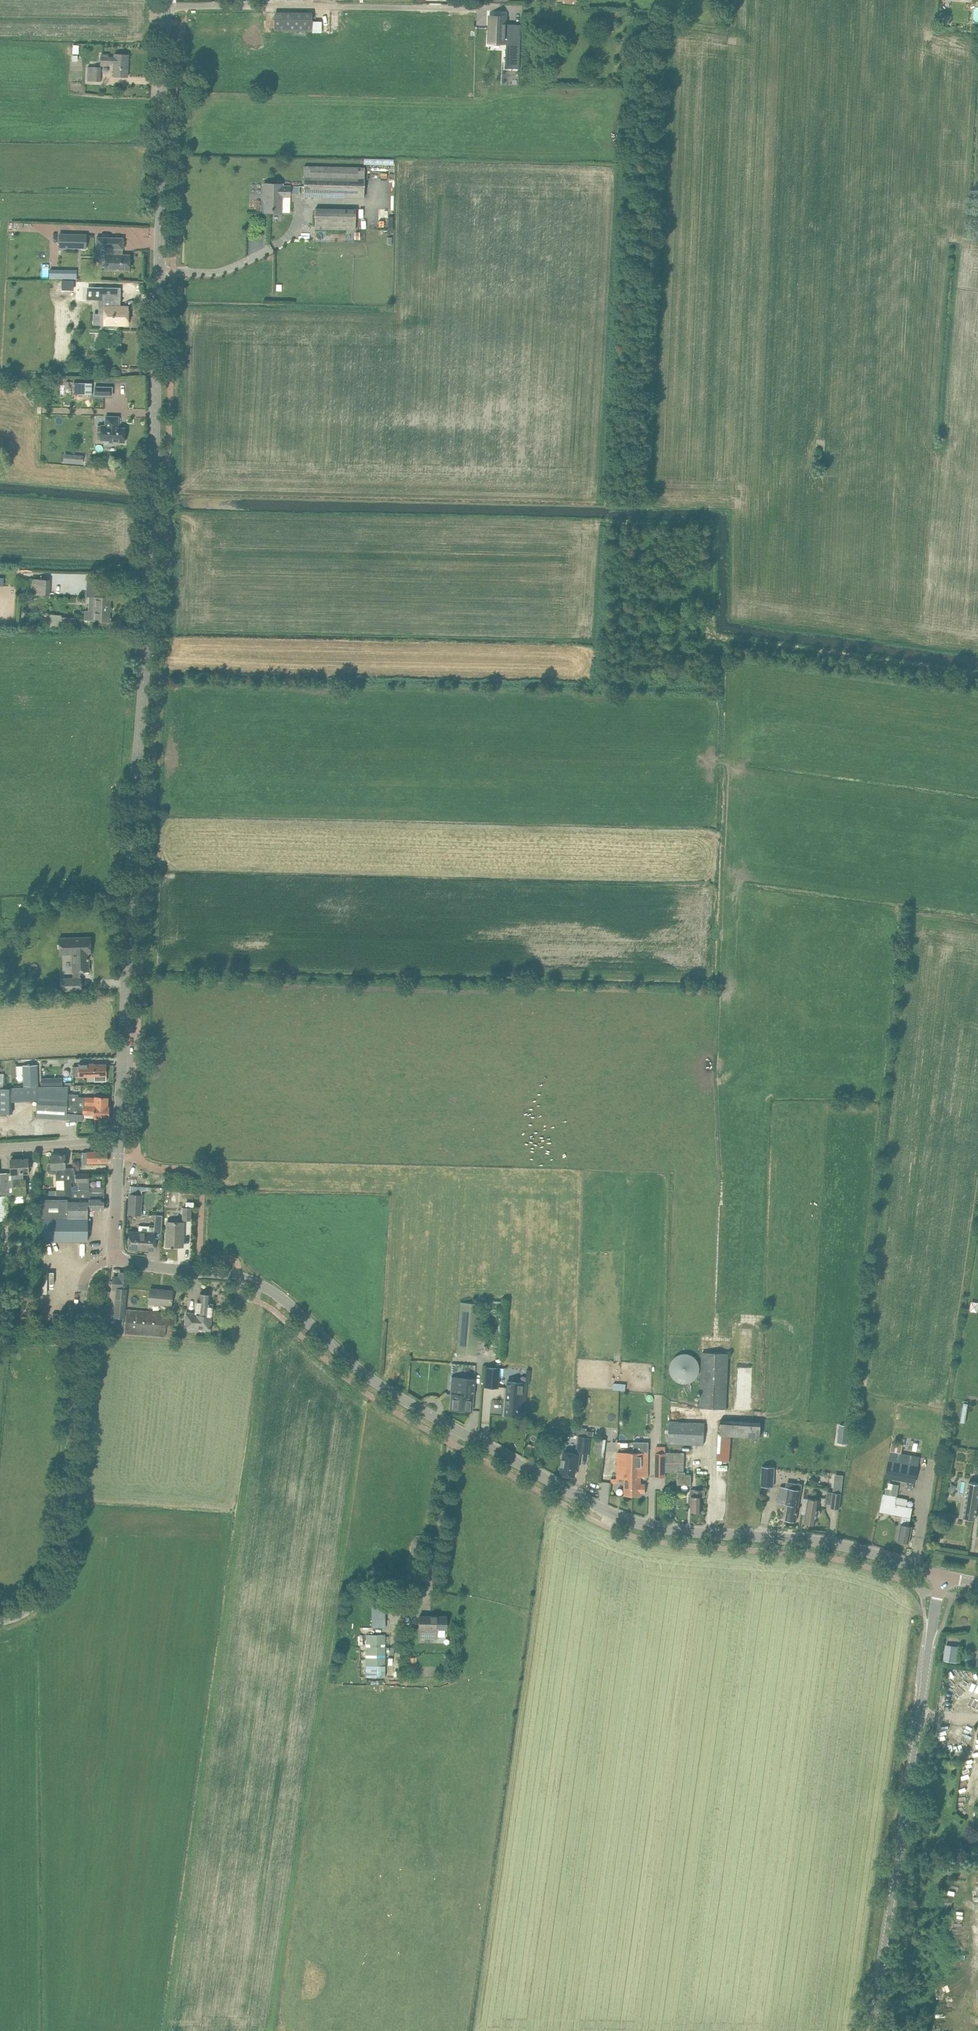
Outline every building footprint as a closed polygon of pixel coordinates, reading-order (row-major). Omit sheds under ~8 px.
[(274,14),(274,30),(312,31),(312,14),(274,14)] [(488,34),(488,41),(505,42),(505,59),(519,60),(521,24),(505,24),(505,17),(489,17),(488,34)] [(118,64),(117,76),(127,77),(128,55),(118,54),(118,57),(108,57),(108,55),(101,55),(101,66),(107,66),(107,64),(118,64)] [(101,68),(93,68),(89,67),(88,81),(101,81),(101,68)] [(365,167),(314,166),(304,166),(303,196),(364,198),(365,167)] [(283,186),(283,184),(263,184),(263,195),(265,195),(264,212),(282,212),(282,196),(289,197),(290,186),(283,186)] [(316,207),(315,228),(356,229),(356,208),(316,207)] [(378,208),(379,231),(393,230),(393,208),(378,208)] [(59,234),(59,247),(87,248),(87,235),(59,234)] [(123,238),(113,238),(96,237),(96,248),(108,248),(108,254),(105,254),(105,270),(129,270),(129,255),(121,254),(121,248),(123,249),(123,238)] [(74,280),(62,280),(62,290),(74,290),(74,280)] [(86,287),(86,299),(99,299),(101,299),(102,287),(86,287)] [(121,287),(111,287),(102,287),(101,299),(99,299),(98,313),(104,314),(104,324),(128,325),(128,307),(119,306),(119,300),(120,300),(121,287)] [(78,394),(91,395),(92,383),(78,382),(78,394)] [(112,395),(112,387),(95,387),(94,395),(112,395)] [(118,417),(108,416),(105,416),(105,425),(101,425),(101,440),(115,440),(115,442),(124,442),(125,428),(118,428),(118,417)] [(33,592),(33,594),(49,594),(49,577),(33,577),(33,579),(24,578),(23,592),(33,592)] [(110,598),(100,597),(94,597),(93,611),(85,610),(84,620),(109,621),(110,598)] [(62,617),(61,625),(75,626),(76,618),(62,617)] [(85,937),(75,938),(58,938),(59,954),(72,954),(73,978),(61,979),(62,990),(71,990),(81,990),(80,978),(80,971),(89,971),(88,953),(90,953),(90,942),(89,942),(86,943),(85,937)] [(78,1066),(73,1066),(73,1076),(78,1076),(94,1076),(94,1081),(96,1081),(106,1081),(106,1064),(94,1064),(94,1063),(84,1064),(78,1064),(78,1066)] [(12,1113),(12,1101),(37,1100),(36,1117),(83,1120),(83,1114),(93,1115),(93,1117),(108,1118),(108,1106),(107,1106),(108,1097),(98,1097),(95,1096),(95,1097),(85,1097),(78,1096),(79,1094),(68,1094),(68,1086),(13,1089),(13,1090),(0,1089),(0,1114),(12,1113)] [(107,1152),(85,1152),(85,1162),(107,1162),(107,1152)] [(65,1179),(64,1165),(64,1155),(51,1155),(51,1163),(49,1164),(47,1165),(47,1168),(47,1170),(51,1172),(55,1172),(55,1179),(65,1179)] [(11,1172),(6,1173),(7,1195),(14,1194),(24,1194),(23,1179),(22,1179),(21,1172),(28,1171),(27,1169),(27,1159),(10,1160),(11,1172)] [(89,1181),(88,1174),(75,1174),(75,1182),(89,1181)] [(78,1182),(78,1190),(71,1190),(71,1197),(87,1197),(87,1209),(104,1209),(104,1192),(89,1192),(89,1190),(89,1182),(78,1182)] [(141,1195),(129,1194),(128,1214),(140,1215),(141,1195)] [(87,1197),(71,1197),(71,1198),(57,1198),(57,1197),(49,1197),(40,1197),(40,1218),(39,1218),(39,1240),(87,1241),(87,1209),(87,1197)] [(183,1208),(183,1220),(190,1220),(191,1208),(183,1208)] [(161,1231),(162,1215),(155,1215),(154,1227),(149,1226),(148,1233),(129,1231),(128,1248),(153,1250),(155,1231),(161,1231)] [(183,1233),(183,1222),(167,1222),(166,1246),(171,1246),(170,1247),(173,1247),(173,1246),(181,1246),(181,1233),(183,1233)] [(115,1316),(124,1317),(125,1307),(127,1273),(119,1272),(119,1277),(113,1277),(112,1288),(117,1289),(116,1298),(118,1298),(117,1306),(115,1306),(115,1316)] [(150,1289),(149,1299),(148,1303),(171,1305),(172,1291),(150,1289)] [(186,1313),(185,1323),(185,1327),(209,1329),(210,1315),(208,1315),(210,1294),(200,1293),(198,1314),(186,1313)] [(481,1354),(483,1333),(477,1333),(479,1304),(460,1303),(456,1352),(481,1354)] [(56,1312),(65,1312),(66,1304),(56,1304),(56,1312)] [(165,1336),(165,1326),(166,1324),(174,1325),(175,1315),(165,1314),(165,1312),(126,1309),(124,1333),(165,1336)] [(14,1330),(28,1331),(29,1317),(15,1316),(14,1330)] [(671,1362),(670,1366),(671,1371),(673,1375),(676,1378),(680,1380),(684,1380),(689,1380),(693,1378),(696,1375),(698,1371),(698,1366),(698,1362),(696,1358),(693,1355),(689,1353),(684,1352),(680,1353),(676,1355),(673,1358),(671,1362)] [(726,1408),(728,1353),(701,1352),(699,1407),(726,1408)] [(484,1386),(498,1387),(499,1368),(485,1367),(484,1386)] [(471,1411),(472,1401),(473,1378),(462,1378),(452,1377),(451,1393),(453,1394),(452,1398),(451,1398),(450,1409),(471,1411)] [(525,1400),(526,1390),(527,1382),(525,1382),(507,1381),(506,1405),(505,1415),(517,1416),(519,1400),(525,1400)] [(720,1421),(719,1436),(759,1438),(760,1423),(720,1421)] [(703,1445),(704,1424),(668,1423),(668,1444),(703,1445)] [(838,1441),(849,1443),(851,1425),(841,1423),(838,1441)] [(592,1438),(593,1431),(585,1430),(586,1428),(578,1427),(576,1435),(584,1437),(592,1438)] [(579,1436),(577,1452),(589,1453),(591,1437),(579,1436)] [(601,1481),(602,1472),(607,1441),(594,1439),(588,1480),(601,1481)] [(891,1444),(888,1462),(886,1477),(915,1482),(919,1458),(901,1455),(903,1446),(891,1444)] [(578,1462),(580,1454),(564,1452),(561,1474),(575,1476),(577,1462),(578,1462)] [(617,1452),(617,1478),(624,1478),(624,1495),(641,1495),(641,1493),(645,1493),(645,1484),(641,1484),(641,1477),(648,1477),(648,1471),(648,1452),(617,1452)] [(691,1484),(691,1474),(685,1474),(685,1472),(683,1472),(683,1454),(655,1453),(655,1472),(678,1472),(678,1483),(691,1484)] [(773,1485),(773,1467),(762,1467),(761,1484),(773,1485)] [(969,1482),(963,1518),(975,1519),(977,1506),(977,1507),(977,1483),(969,1482)] [(886,1489),(885,1494),(883,1494),(879,1511),(902,1516),(897,1540),(909,1543),(912,1526),(909,1525),(913,1508),(895,1504),(899,1486),(891,1484),(890,1490),(886,1489)] [(785,1520),(796,1521),(801,1489),(780,1486),(778,1503),(788,1504),(785,1520)] [(705,1497),(705,1490),(705,1488),(698,1488),(698,1490),(690,1489),(690,1496),(691,1496),(691,1511),(701,1511),(702,1497),(705,1497)] [(833,1492),(833,1493),(827,1492),(826,1504),(831,1505),(831,1508),(839,1509),(841,1493),(833,1492)] [(815,1525),(817,1516),(818,1517),(820,1515),(820,1511),(819,1509),(818,1509),(819,1500),(808,1498),(804,1523),(815,1525)] [(372,1628),(385,1627),(385,1603),(371,1604),(372,1628)] [(419,1616),(419,1626),(419,1637),(437,1637),(437,1628),(446,1628),(446,1616),(419,1616)] [(386,1635),(368,1635),(368,1677),(382,1677),(382,1666),(386,1666),(386,1635)] [(948,1645),(947,1661),(958,1661),(959,1645),(948,1645)]
